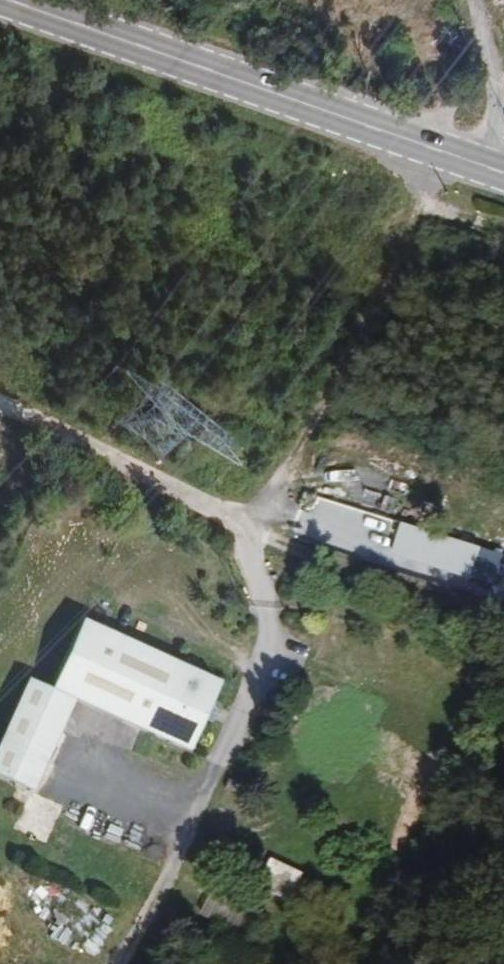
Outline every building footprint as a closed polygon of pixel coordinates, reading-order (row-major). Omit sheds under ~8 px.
[(326,502),(316,498),(312,508),(322,512),(326,502)] [(334,505),(329,530),(365,539),(400,547),(406,522),(334,505)] [(390,555),(375,551),(373,560),(388,563),(390,555)] [(495,553),(482,589),(503,597),(503,557),(495,553)] [(213,692),(221,675),(82,612),(51,681),(76,692),(190,744),(204,713),(213,692)] [(76,692),(51,681),(29,671),(0,735),(0,769),(35,785),(76,692)] [(213,717),(223,697),(213,692),(204,713),(213,717)] [(128,811),(84,794),(67,840),(111,857),(128,811)] [(305,870),(273,858),(261,889),(293,901),(305,870)] [(271,906),(213,884),(201,915),(259,937),(271,906)]
